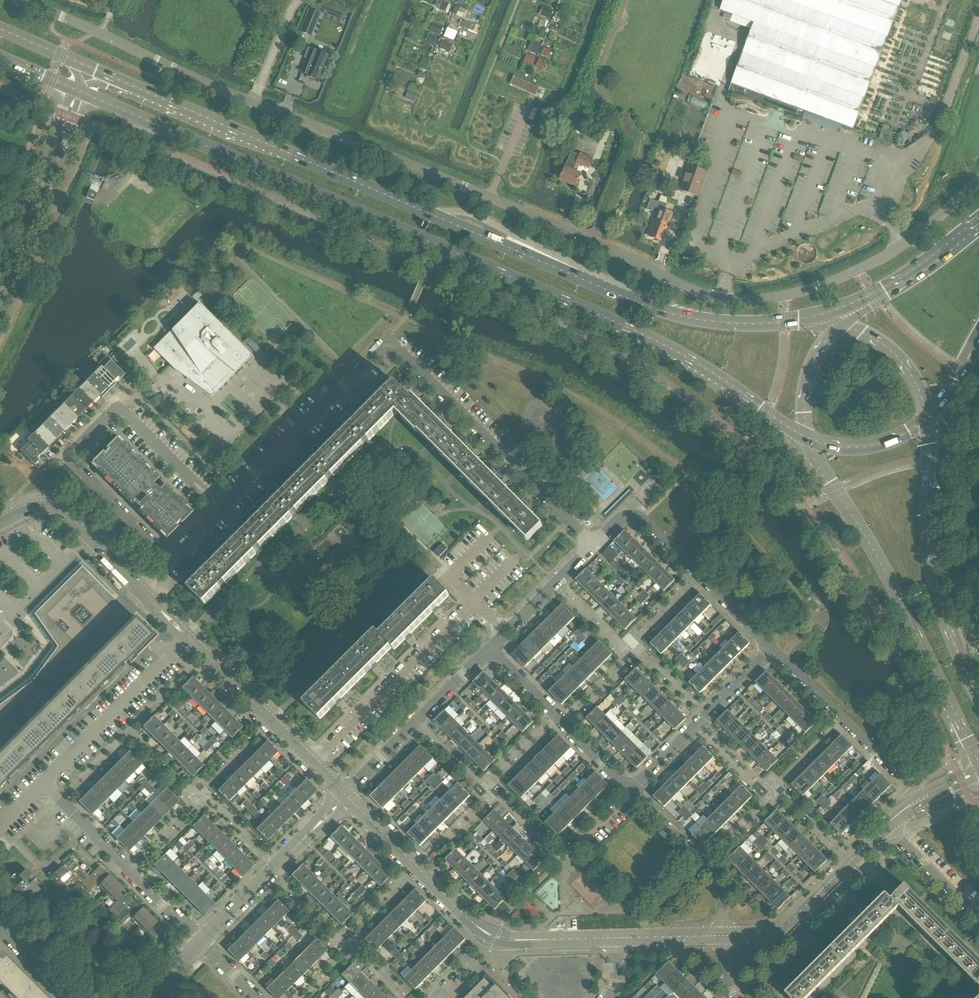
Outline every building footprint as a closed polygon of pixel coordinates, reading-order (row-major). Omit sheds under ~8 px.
[(721,9),(753,21),(726,92),(781,111),(801,118),(804,111),(878,138),(893,96),(869,87),(902,0),(724,0),(721,9)] [(438,8),(445,12),(449,4),(441,1),(438,8)] [(544,7),(542,15),(550,18),(553,10),(544,7)] [(310,9),(301,31),(301,32),(312,36),(321,13),(310,9)] [(553,20),(559,22),(562,14),(556,12),(553,20)] [(537,29),(545,31),(548,23),(540,20),(537,29)] [(433,24),(430,31),(439,35),(442,28),(433,24)] [(444,37),(452,40),(456,30),(448,27),(444,37)] [(438,39),(432,36),(429,44),(435,47),(438,39)] [(441,48),(450,52),(453,45),(444,41),(441,48)] [(532,41),(528,50),(537,54),(541,45),(532,41)] [(545,48),(542,55),(549,58),(552,51),(545,48)] [(306,75),(319,81),(326,64),(325,64),(327,57),(321,54),(318,61),(312,59),(306,75)] [(536,57),(535,56),(530,54),(527,61),(533,63),(536,57)] [(421,66),(427,68),(431,60),(424,57),(421,66)] [(536,66),(542,69),(545,61),(539,59),(536,66)] [(524,88),(527,80),(518,76),(514,85),(524,88)] [(538,87),(529,83),(526,91),(535,95),(538,87)] [(408,99),(415,102),(417,95),(410,92),(408,99)] [(568,141),(577,144),(580,135),(572,132),(568,141)] [(580,153),(578,159),(570,156),(560,180),(576,186),(581,174),(574,170),(577,164),(588,168),(592,158),(580,153)] [(697,165),(707,169),(709,164),(699,160),(697,165)] [(706,171),(690,166),(681,190),(697,196),(706,171)] [(89,190),(86,198),(94,201),(97,193),(89,190)] [(661,195),(659,201),(658,205),(652,202),(653,200),(650,200),(647,209),(658,213),(650,237),(662,241),(672,213),(665,210),(667,204),(669,198),(661,195)] [(252,356),(198,303),(153,348),(175,370),(212,396),(252,356)] [(102,369),(115,381),(118,377),(120,379),(125,374),(111,360),(102,369)] [(101,367),(93,375),(107,389),(115,381),(102,369),(101,367)] [(93,375),(85,383),(99,396),(107,389),(93,375)] [(85,383),(78,390),(92,403),(99,396),(85,383)] [(354,424),(297,480),(211,567),(190,588),(205,603),(397,412),(417,432),(418,433),(419,431),(527,540),(528,540),(541,526),(412,396),(411,396),(410,398),(395,383),(394,383),(354,424)] [(78,390),(71,397),(85,411),(92,403),(78,390)] [(62,402),(62,403),(77,418),(85,411),(71,397),(69,395),(62,402)] [(62,403),(55,410),(70,426),(77,418),(62,403)] [(47,418),(49,419),(63,433),(70,426),(55,410),(47,418)] [(49,419),(42,426),(55,440),(63,433),(49,419)] [(33,433),(48,448),(49,448),(56,441),(55,440),(42,426),(41,425),(40,425),(37,422),(30,429),(33,432),(33,433)] [(25,439),(40,455),(42,456),(45,454),(43,452),(48,448),(33,433),(26,440),(25,439)] [(40,455),(25,439),(16,447),(20,451),(34,465),(39,460),(37,458),(40,455)] [(180,524),(190,514),(184,507),(186,505),(178,498),(176,500),(170,494),(172,492),(165,485),(165,484),(159,490),(156,487),(160,483),(160,482),(160,481),(160,480),(158,479),(159,478),(158,477),(158,478),(151,471),(149,473),(143,467),(145,465),(137,457),(135,459),(129,453),(131,451),(124,444),(122,445),(115,439),(105,449),(107,450),(104,453),(102,452),(92,461),(99,468),(97,470),(105,478),(107,476),(113,482),(111,484),(118,491),(120,489),(126,495),(124,497),(131,504),(131,505),(138,499),(141,502),(138,505),(138,507),(140,509),(137,511),(138,512),(138,511),(145,518),(147,516),(153,522),(151,524),(159,532),(161,530),(168,537),(178,527),(176,525),(178,522),(180,524)] [(614,541),(624,551),(635,540),(625,530),(614,541)] [(628,562),(632,559),(643,548),(635,540),(624,551),(627,554),(623,558),(628,562)] [(443,544),(434,552),(439,557),(448,549),(443,544)] [(610,545),(602,554),(607,559),(611,563),(620,555),(610,545)] [(632,559),(640,567),(651,556),(643,548),(632,559)] [(640,567),(648,575),(659,564),(651,556),(640,567)] [(648,575),(656,583),(667,572),(659,564),(648,575)] [(34,614),(57,647),(32,681),(0,705),(0,788),(103,685),(133,656),(135,658),(154,640),(151,637),(152,636),(82,566),(34,614)] [(575,580),(585,589),(596,578),(586,569),(575,580)] [(667,572),(656,583),(664,591),(675,580),(667,572)] [(585,589),(593,597),(604,587),(596,578),(585,589)] [(376,632),(339,669),(304,703),(305,703),(304,703),(319,718),(391,647),(393,649),(394,649),(448,595),(435,581),(434,581),(380,635),(376,631),(376,632)] [(593,597),(601,605),(612,595),(604,587),(593,597)] [(700,594),(691,603),(702,614),(711,605),(700,594)] [(601,605),(609,614),(620,603),(612,595),(601,605)] [(609,614),(617,622),(628,611),(620,603),(609,614)] [(691,603),(682,611),(693,622),(702,614),(691,603)] [(562,604),(553,613),(566,626),(575,617),(562,604)] [(628,611),(617,622),(625,630),(636,619),(628,611)] [(682,611),(674,620),(685,631),(693,622),(682,611)] [(553,613),(545,621),(558,634),(566,626),(553,613)] [(720,614),(711,624),(714,627),(723,617),(720,614)] [(674,620),(666,628),(677,639),(685,631),(674,620)] [(545,621),(537,630),(550,643),(558,634),(545,621)] [(666,628),(657,636),(669,647),(677,639),(666,628)] [(537,630),(528,638),(535,645),(541,651),(550,643),(537,630)] [(573,635),(577,639),(582,634),(578,630),(573,635)] [(739,632),(729,642),(740,653),(750,643),(739,632)] [(582,634),(577,639),(581,644),(587,638),(582,634)] [(669,647),(657,636),(650,644),(661,655),(669,647)] [(528,638),(520,646),(533,659),(541,651),(535,645),(528,638)] [(599,641),(590,650),(603,663),(612,654),(599,641)] [(568,645),(566,642),(565,642),(559,648),(563,651),(568,645)] [(729,642),(721,650),(732,661),(740,653),(729,642)] [(533,659),(520,646),(511,655),(524,668),(533,659)] [(571,648),(565,654),(568,657),(570,655),(573,657),(576,653),(571,648)] [(686,648),(678,657),(683,661),(686,658),(691,653),(689,651),(686,648)] [(551,656),(554,659),(560,653),(557,650),(551,656)] [(590,650),(582,659),(595,672),(603,663),(590,650)] [(721,650),(713,658),(724,669),(732,661),(721,650)] [(563,656),(557,662),(560,665),(566,659),(563,656)] [(713,658),(705,667),(716,678),(724,669),(713,658)] [(543,664),(546,668),(552,662),(549,659),(543,664)] [(582,659),(573,667),(586,680),(595,672),(582,659)] [(555,664),(549,670),(552,673),(558,667),(555,664)] [(535,673),(538,676),(544,670),(541,667),(535,673)] [(573,667),(565,675),(578,688),(586,680),(573,667)] [(705,667),(697,675),(708,686),(716,678),(705,667)] [(625,680),(632,687),(644,676),(636,668),(625,680)] [(480,694),(493,681),(483,671),(473,682),(477,687),(474,691),(478,696),(480,694)] [(755,683),(765,692),(776,681),(767,671),(755,683)] [(546,672),(541,678),(544,681),(549,675),(546,672)] [(565,675),(557,683),(570,696),(578,688),(565,675)] [(708,686),(697,675),(689,683),(700,694),(708,686)] [(632,687),(641,696),(652,684),(644,676),(632,687)] [(181,688),(190,697),(201,686),(192,677),(181,688)] [(482,692),(490,700),(501,689),(493,681),(480,694),(482,692)] [(765,692),(773,700),(784,689),(776,681),(765,692)] [(570,696),(557,683),(548,692),(561,705),(570,696)] [(641,696),(649,704),(660,692),(652,684),(641,696)] [(190,697),(199,706),(210,694),(201,686),(190,697)] [(490,700),(499,708),(510,698),(501,689),(490,700)] [(773,700),(781,709),(792,697),(784,689),(773,700)] [(649,704),(657,712),(669,701),(660,692),(649,704)] [(199,706),(207,714),(218,703),(210,694),(199,706)] [(781,709),(789,717),(801,705),(792,697),(781,709)] [(499,708),(507,717),(518,706),(510,698),(499,708)] [(657,712),(666,720),(677,709),(669,701),(657,712)] [(207,714),(215,722),(226,711),(218,703),(207,714)] [(789,717),(797,725),(809,714),(801,705),(789,717)] [(507,717),(515,725),(526,714),(518,706),(507,717)] [(586,718),(594,726),(605,715),(598,707),(586,718)] [(677,709),(666,720),(675,730),(686,718),(677,709)] [(434,721),(443,731),(455,720),(445,710),(434,721)] [(716,721),(726,731),(737,720),(728,710),(716,721)] [(215,722),(223,730),(234,719),(226,711),(215,722)] [(636,715),(641,721),(644,718),(639,712),(636,715)] [(526,714),(515,725),(523,733),(534,722),(526,714)] [(809,714),(797,725),(805,733),(817,722),(809,714)] [(594,726),(602,734),(613,723),(605,715),(594,726)] [(142,727),(152,736),(163,725),(153,716),(142,727)] [(234,719),(223,730),(231,738),(242,727),(234,719)] [(443,731),(451,739),(463,728),(455,720),(443,731)] [(726,731),(734,739),(746,728),(737,720),(726,731)] [(602,734),(610,743),(622,731),(613,723),(602,734)] [(152,736),(161,745),(171,734),(163,725),(152,736)] [(451,739),(460,747),(471,736),(463,728),(451,739)] [(734,739),(742,747),(754,736),(746,728),(734,739)] [(495,732),(498,736),(501,739),(505,734),(502,731),(496,731),(495,732)] [(610,743),(618,751),(630,739),(622,731),(610,743)] [(161,745),(169,753),(177,745),(180,742),(171,734),(161,745)] [(559,735),(550,744),(563,757),(572,748),(559,735)] [(841,735),(831,745),(843,756),(853,746),(841,735)] [(460,747),(468,756),(479,744),(471,736),(460,747)] [(742,747),(751,756),(762,744),(754,736),(742,747)] [(618,751),(627,759),(638,748),(630,739),(618,751)] [(267,741),(258,750),(269,761),(278,752),(267,741)] [(169,753),(177,761),(188,750),(180,742),(177,745),(169,753)] [(468,756),(476,764),(487,752),(479,744),(468,756)] [(550,744),(542,752),(555,765),(563,757),(550,744)] [(751,756),(759,764),(770,752),(762,744),(751,756)] [(831,745),(824,753),(835,764),(843,756),(831,745)] [(421,746),(412,754),(425,767),(434,759),(421,746)] [(703,746),(694,756),(705,767),(714,757),(703,746)] [(638,748),(627,759),(636,769),(648,757),(638,748)] [(177,761),(185,769),(196,758),(188,750),(177,761)] [(258,750),(250,759),(260,770),(269,761),(258,750)] [(129,751),(120,760),(133,773),(142,764),(129,751)] [(487,752),(476,764),(484,771),(495,760),(487,752)] [(542,752),(533,760),(546,773),(555,765),(542,752)] [(770,752),(759,764),(767,772),(778,760),(770,752)] [(824,753),(815,761),(827,772),(835,764),(824,753)] [(412,754),(403,763),(416,776),(425,767),(412,754)] [(694,756),(685,764),(696,775),(705,767),(694,756)] [(196,758),(185,769),(192,777),(204,766),(196,758)] [(570,764),(573,767),(579,761),(576,758),(570,764)] [(250,759),(241,767),(252,778),(260,770),(250,759)] [(120,760),(112,768),(125,781),(133,773),(120,760)] [(533,760),(525,769),(538,782),(546,773),(533,760)] [(815,761),(807,769),(818,781),(827,772),(815,761)] [(858,771),(861,774),(871,765),(867,762),(858,771)] [(403,763),(395,771),(408,784),(416,776),(403,763)] [(582,764),(576,770),(579,773),(585,767),(582,764)] [(685,764),(677,772),(688,783),(696,775),(685,764)] [(241,767),(233,775),(244,786),(252,778),(241,767)] [(562,773),(565,776),(571,770),(568,767),(562,773)] [(112,768),(104,777),(117,790),(125,781),(112,768)] [(438,773),(438,774),(440,776),(442,778),(443,779),(448,774),(443,768),(438,773)] [(525,769),(517,777),(530,790),(538,782),(525,769)] [(807,769),(799,777),(810,789),(818,781),(807,769)] [(395,771),(387,779),(400,792),(408,784),(395,771)] [(574,772),(568,778),(571,781),(577,775),(574,772)] [(596,772),(587,781),(600,794),(609,785),(596,772)] [(677,772),(669,780),(680,791),(688,783),(677,772)] [(434,773),(430,777),(435,782),(440,776),(438,774),(437,775),(434,773)] [(720,782),(723,785),(727,781),(728,781),(732,776),(729,773),(723,778),(720,782)] [(880,774),(871,783),(882,794),(891,785),(880,774)] [(136,780),(139,784),(144,779),(141,775),(136,780)] [(233,775),(225,783),(236,794),(244,786),(233,775)] [(554,781),(557,784),(563,778),(560,775),(554,781)] [(440,776),(435,782),(439,786),(443,782),(441,780),(442,778),(440,776)] [(104,777),(96,785),(109,798),(117,790),(104,777)] [(426,781),(431,786),(435,782),(430,777),(426,781)] [(530,790),(517,777),(508,786),(521,799),(530,790)] [(810,789),(799,777),(791,785),(803,796),(810,789)] [(139,784),(143,787),(148,783),(144,779),(139,784)] [(306,779),(296,789),(308,800),(317,791),(306,779)] [(387,779),(379,788),(392,800),(400,792),(387,779)] [(669,780),(661,788),(672,799),(680,791),(669,780)] [(704,783),(701,787),(705,791),(713,783),(710,780),(706,785),(704,783)] [(565,781),(560,787),(563,790),(568,784),(565,781)] [(587,781),(579,789),(592,802),(600,794),(587,781)] [(435,782),(431,786),(435,790),(439,786),(435,782)] [(705,791),(701,787),(700,786),(698,788),(693,782),(690,785),(701,796),(705,791)] [(143,787),(147,791),(151,786),(148,783),(143,787)] [(236,794),(225,783),(217,791),(228,802),(236,794)] [(418,789),(421,792),(427,786),(424,783),(418,789)] [(458,783),(449,792),(462,804),(470,796),(458,783)] [(549,792),(554,786),(551,783),(546,789),(549,792)] [(871,783),(862,792),(874,803),(882,794),(871,783)] [(96,785),(87,793),(100,806),(109,798),(96,785)] [(742,785),(732,795),(743,805),(753,796),(742,785)] [(127,789),(133,795),(136,792),(130,786),(127,789)] [(151,786),(147,791),(150,795),(155,790),(151,786)] [(166,788),(157,797),(170,810),(179,801),(166,788)] [(392,800),(379,788),(370,796),(383,809),(392,800)] [(672,799),(661,788),(653,796),(664,807),(672,799)] [(296,789),(288,797),(299,808),(308,800),(296,789)] [(430,789),(424,795),(427,798),(433,792),(430,789)] [(557,789),(551,795),(554,798),(560,792),(557,789)] [(579,789),(570,797),(583,810),(592,802),(579,789)] [(410,797),(413,801),(419,795),(416,792),(410,797)] [(449,792),(441,800),(453,813),(462,804),(449,792)] [(862,792),(854,800),(865,811),(874,803),(862,792)] [(100,806),(87,793),(79,802),(92,815),(93,814),(97,818),(100,815),(103,818),(105,816),(102,814),(105,811),(100,806)] [(541,793),(537,797),(542,802),(546,798),(541,793)] [(119,797),(125,803),(128,800),(122,794),(119,797)] [(546,798),(542,802),(546,806),(550,802),(549,802),(554,797),(550,794),(546,798)] [(139,795),(135,798),(141,803),(144,800),(139,795)] [(732,795),(724,803),(735,814),(743,805),(732,795)] [(157,797),(149,805),(162,818),(170,810),(157,797)] [(288,797),(280,805),(291,817),(299,808),(288,797)] [(422,797),(416,803),(419,806),(425,800),(422,797)] [(533,801),(538,806),(542,802),(537,797),(533,801)] [(570,797),(562,806),(575,819),(583,810),(570,797)] [(402,806),(405,809),(411,803),(408,800),(402,806)] [(441,800),(432,808),(445,821),(453,813),(441,800)] [(854,800),(846,808),(857,819),(865,811),(854,800)] [(542,802),(538,806),(542,810),(546,806),(542,802)] [(110,806),(116,811),(119,808),(113,803),(110,806)] [(130,803),(127,806),(133,812),(136,809),(130,803)] [(724,803),(716,811),(727,822),(735,814),(724,803)] [(149,805),(141,814),(154,827),(162,818),(149,805)] [(280,805),(272,814),(283,825),(291,817),(280,805)] [(413,806),(407,811),(410,814),(416,809),(413,806)] [(562,806),(554,814),(567,827),(575,819),(562,806)] [(393,814),(396,817),(402,811),(399,808),(393,814)] [(432,808),(424,816),(437,829),(445,821),(432,808)] [(846,808),(838,816),(849,827),(857,819),(846,808)] [(764,822),(773,830),(785,818),(777,809),(764,822)] [(484,821),(493,831),(504,819),(495,810),(484,821)] [(102,814),(105,816),(108,819),(108,820),(111,817),(105,811),(102,814)] [(122,811),(119,814),(125,820),(128,817),(122,811)] [(716,811),(708,819),(719,830),(727,822),(716,811)] [(141,814),(133,822),(146,835),(154,827),(141,814)] [(272,814),(264,822),(275,833),(283,825),(272,814)] [(405,814),(399,820),(402,823),(408,817),(405,814)] [(567,827),(554,814),(545,823),(558,836),(567,827)] [(192,827),(200,835),(211,823),(203,815),(192,827)] [(424,816),(416,825),(429,837),(437,829),(424,816)] [(849,827),(838,816),(830,824),(841,835),(849,827)] [(773,830),(781,839),(794,826),(785,818),(773,830)] [(114,819),(111,822),(117,828),(120,825),(114,819)] [(493,831),(501,839),(513,828),(504,819),(493,831)] [(708,819),(700,827),(711,838),(719,830),(708,819)] [(133,822),(124,830),(137,843),(146,835),(133,822)] [(275,833),(264,822),(256,830),(267,841),(275,833)] [(200,835),(208,843),(219,831),(211,823),(200,835)] [(429,837),(416,825),(407,833),(420,846),(429,837)] [(330,837),(339,846),(350,835),(341,826),(330,837)] [(781,839),(790,847),(802,835),(794,826),(781,839)] [(711,838),(700,827),(692,835),(703,846),(711,838)] [(501,839),(510,847),(521,836),(513,828),(501,839)] [(137,843),(124,830),(116,839),(129,852),(137,843)] [(208,843),(216,851),(227,839),(219,831),(208,843)] [(339,846),(347,854),(358,843),(350,835),(339,846)] [(761,835),(757,839),(761,843),(765,839),(761,835)] [(790,847),(798,856),(811,843),(802,835),(790,847)] [(510,847),(518,855),(529,844),(521,836),(510,847)] [(216,851),(224,859),(236,848),(227,839),(216,851)] [(753,844),(757,848),(761,843),(757,839),(753,844)] [(765,839),(761,843),(765,847),(769,843),(765,839)] [(478,846),(472,840),(469,843),(475,849),(478,846)] [(483,845),(489,851),(492,848),(486,842),(483,845)] [(347,854),(356,863),(367,852),(358,843),(347,854)] [(761,843),(757,848),(761,852),(765,847),(761,843)] [(798,856),(806,864),(819,851),(811,843),(798,856)] [(518,855),(526,863),(537,852),(529,844),(518,855)] [(727,859),(736,868),(749,855),(740,847),(727,859)] [(771,850),(776,856),(779,853),(774,847),(771,850)] [(224,859),(233,867),(244,856),(236,848),(224,859)] [(445,860),(454,869),(465,858),(456,849),(445,860)] [(819,851),(806,864),(815,873),(828,860),(819,851)] [(356,863),(364,871),(375,860),(367,852),(356,863)] [(537,852),(526,863),(534,871),(545,860),(537,852)] [(774,859),(768,853),(765,856),(771,862),(774,859)] [(153,865),(161,873),(173,862),(165,854),(153,865)] [(736,868),(744,876),(757,864),(749,855),(736,868)] [(779,858),(785,864),(788,861),(782,855),(779,858)] [(244,856),(233,867),(242,877),(254,866),(244,856)] [(454,869),(463,877),(474,867),(465,858),(454,869)] [(73,875),(81,884),(89,876),(71,859),(66,865),(68,867),(65,871),(61,867),(54,874),(56,876),(54,878),(62,886),(63,884),(65,886),(73,878),(71,876),(73,875)] [(364,871),(372,879),(383,868),(375,860),(364,871)] [(782,867),(776,861),(773,864),(779,870),(782,867)] [(161,873),(169,881),(181,870),(173,862),(161,873)] [(291,875),(300,885),(311,874),(302,864),(291,875)] [(744,876),(753,885),(765,872),(757,864),(744,876)] [(787,867),(793,873),(796,869),(790,864),(787,867)] [(98,886),(105,893),(117,881),(109,874),(105,878),(102,875),(105,872),(99,866),(89,876),(81,884),(89,891),(98,882),(100,884),(98,886)] [(463,877),(471,886),(482,875),(474,867),(463,877)] [(383,868),(372,879),(380,887),(391,876),(383,868)] [(9,894),(19,904),(27,896),(30,900),(40,890),(32,882),(35,879),(26,869),(18,876),(15,873),(5,883),(12,890),(9,894)] [(790,875),(784,869),(781,872),(787,878),(790,875)] [(169,881),(178,890),(189,878),(181,870),(169,881)] [(502,876),(508,882),(512,877),(509,874),(509,875),(506,872),(502,876)] [(753,885),(761,893),(774,880),(765,872),(753,885)] [(795,875),(801,881),(804,878),(798,872),(795,875)] [(300,885),(309,893),(320,882),(311,874),(300,885)] [(471,886),(479,894),(490,883),(482,875),(471,886)] [(178,890),(186,898),(197,886),(189,878),(178,890)] [(798,884),(793,878),(790,881),(795,887),(798,884)] [(761,893),(769,901),(782,889),(774,880),(761,893)] [(107,910),(114,917),(132,899),(126,894),(124,896),(120,893),(124,889),(117,881),(105,893),(113,901),(115,899),(116,901),(107,910)] [(309,893),(317,901),(328,890),(320,882),(309,893)] [(479,894),(487,902),(498,891),(490,883),(479,894)] [(922,925),(933,913),(905,885),(891,899),(885,893),(785,993),(790,997),(802,997),(848,952),(896,904),(898,901),(922,925)] [(186,898),(194,906),(205,895),(197,886),(186,898)] [(416,889),(406,899),(417,910),(427,900),(416,889)] [(782,889),(769,901),(778,910),(791,897),(782,889)] [(317,901),(325,910),(336,899),(328,890),(317,901)] [(498,891),(487,902),(495,910),(506,899),(498,891)] [(205,895),(194,906),(204,916),(215,904),(205,895)] [(131,919),(138,926),(150,915),(142,907),(138,911),(135,908),(138,905),(132,899),(114,917),(115,917),(110,922),(112,923),(113,925),(118,921),(122,924),(131,916),(133,917),(131,919)] [(325,910),(333,917),(344,906),(336,899),(325,910)] [(406,899),(398,907),(409,918),(417,910),(406,899)] [(277,900),(269,908),(281,919),(288,912),(277,900)] [(344,906),(333,917),(341,926),(352,914),(344,906)] [(398,907),(390,915),(401,926),(409,918),(398,907)] [(269,908),(261,916),(272,927),(281,919),(269,908)] [(972,975),(978,967),(978,959),(965,945),(962,942),(933,913),(922,925),(957,960),(972,975)] [(150,915),(138,926),(146,934),(148,932),(149,934),(140,943),(148,950),(165,932),(159,927),(157,930),(153,926),(157,922),(150,915)] [(390,915),(381,923),(393,935),(401,926),(390,915)] [(261,916),(253,924),(264,936),(272,927),(261,916)] [(381,923),(373,931),(385,943),(393,935),(381,923)] [(253,924),(245,933),(256,944),(264,936),(253,924)] [(454,928),(445,938),(456,949),(466,939),(454,928)] [(385,943),(373,931),(366,939),(377,951),(385,943)] [(245,933),(237,941),(248,952),(256,944),(245,933)] [(445,938),(437,946),(448,957),(456,949),(445,938)] [(316,939),(308,947),(320,958),(327,950),(316,939)] [(248,952),(237,941),(227,950),(238,962),(248,952)] [(437,946),(428,954),(440,965),(448,957),(437,946)] [(308,947),(300,955),(311,966),(320,958),(308,947)] [(14,997),(47,997),(18,970),(1,952),(0,952),(0,985),(14,997)] [(428,954),(420,962),(431,973),(440,965),(428,954)] [(300,955),(292,963),(303,974),(311,966),(300,955)] [(656,974),(665,983),(678,970),(669,961),(656,974)] [(420,962),(412,970),(423,981),(431,973),(420,962)] [(292,963),(284,971),(295,983),(303,974),(292,963)] [(341,975),(348,983),(360,972),(352,964),(341,975)] [(423,981),(412,970),(404,978),(416,989),(423,981)] [(665,983),(673,991),(686,978),(678,970),(665,983)] [(284,971),(275,980),(287,991),(295,983),(284,971)] [(348,983),(357,991),(368,980),(360,972),(348,983)] [(478,986),(475,989),(484,997),(495,985),(488,978),(488,977),(487,977),(486,977),(487,977),(485,979),(484,980),(478,986),(477,986),(478,986)] [(679,997),(683,997),(694,987),(686,978),(673,991),(679,997)] [(275,980),(266,989),(275,997),(279,997),(287,991),(275,980)] [(363,997),(366,997),(376,988),(368,980),(357,991),(363,997)] [(484,997),(485,997),(500,997),(504,994),(502,991),(497,986),(496,985),(496,986),(495,985),(484,997)] [(657,985),(654,989),(659,994),(662,990),(657,985)] [(702,995),(694,987),(683,997),(699,997),(702,995)] [(384,996),(376,988),(366,997),(383,997),(384,996)] [(324,992),(329,997),(330,997),(332,994),(327,989),(326,990),(324,992)] [(471,992),(477,997),(483,997),(484,997),(475,989),(472,992),(471,992)] [(654,989),(650,993),(655,997),(659,994),(654,989)]
